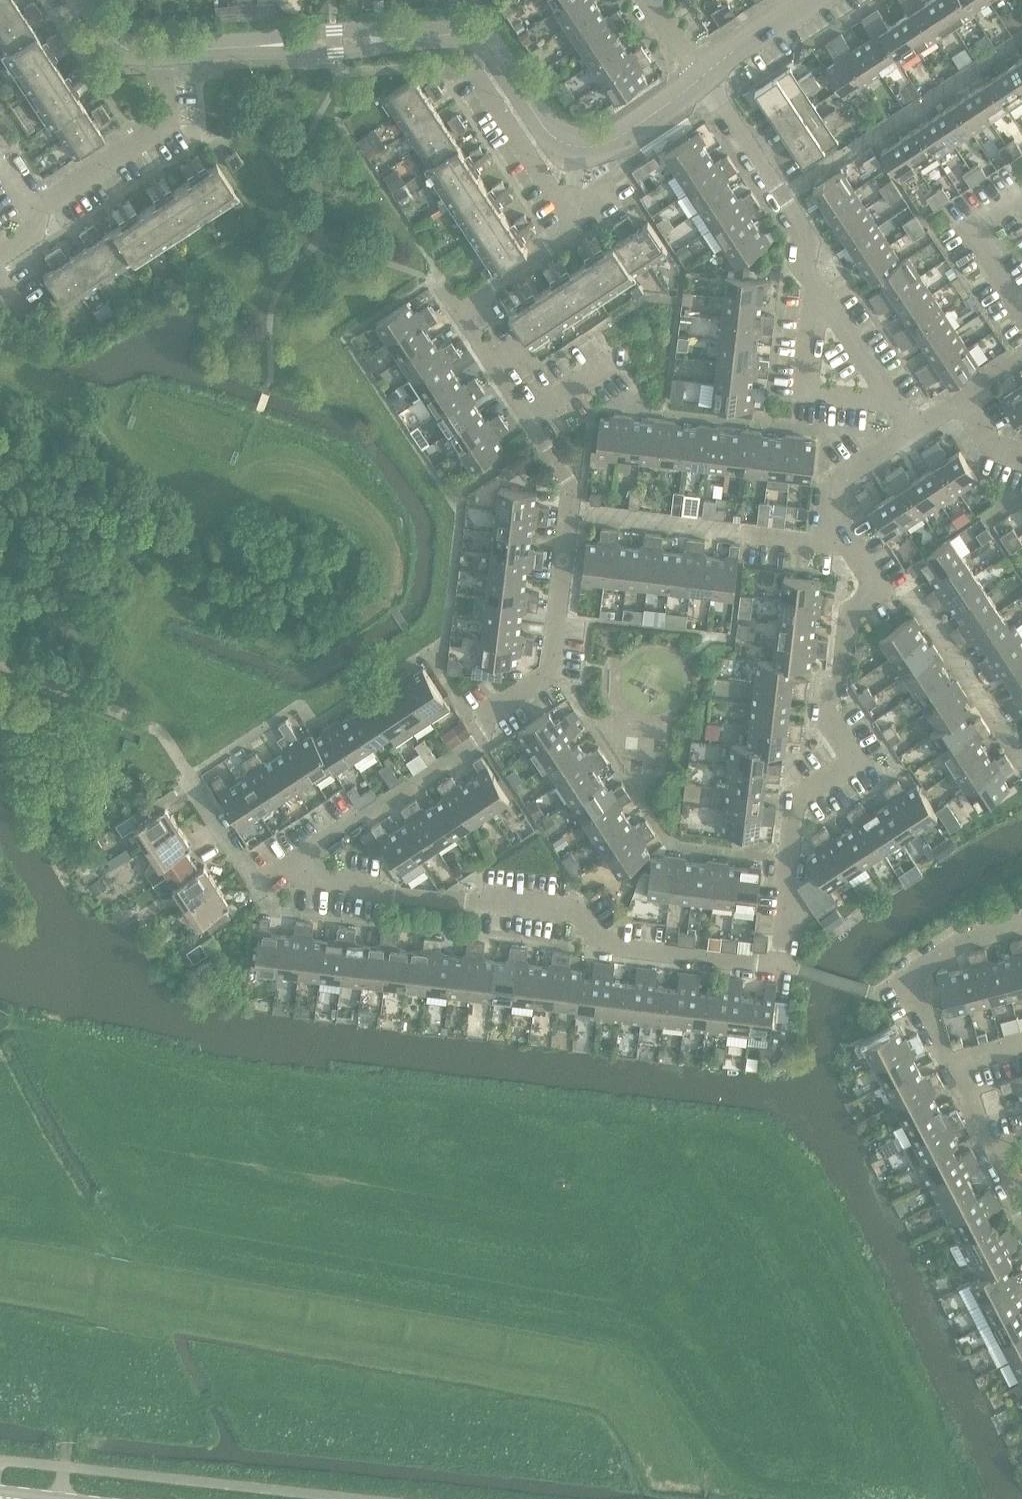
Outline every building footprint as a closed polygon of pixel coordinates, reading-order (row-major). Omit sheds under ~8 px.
[(0,9),(0,33),(25,17),(14,0),(13,0),(0,9)] [(13,0),(0,0),(0,9),(13,0)] [(314,4),(314,12),(328,11),(328,0),(317,0),(314,4)] [(375,10),(384,10),(384,0),(374,0),(375,10)] [(556,9),(571,0),(550,0),(556,9)] [(556,9),(568,27),(599,7),(594,0),(571,0),(556,9)] [(899,20),(920,51),(938,39),(917,8),(915,4),(912,0),(901,0),(909,13),(899,20)] [(917,8),(938,39),(956,27),(938,0),(930,0),(917,8)] [(956,27),(975,15),(973,12),(972,12),(964,0),(938,0),(956,27)] [(972,12),(973,12),(990,0),(964,0),(972,12)] [(24,7),(29,14),(38,8),(34,1),(24,7)] [(267,3),(257,4),(258,18),(259,18),(267,17),(267,3)] [(728,3),(720,8),(728,20),(736,15),(728,3)] [(246,4),(236,5),(237,19),(246,18),(246,4)] [(236,5),(227,5),(228,19),(237,19),(236,5)] [(599,7),(568,27),(580,45),(623,17),(618,10),(608,16),(605,16),(599,7)] [(38,8),(29,14),(34,22),(43,15),(38,8)] [(728,20),(720,8),(712,13),(720,26),(728,20)] [(870,15),(881,32),(900,60),(899,60),(901,63),(920,51),(899,20),(889,26),(878,10),(870,15)] [(873,37),(863,44),(881,72),(899,60),(900,60),(881,32),(870,15),(862,21),(873,37)] [(0,33),(0,44),(6,54),(36,34),(25,17),(0,33)] [(623,17),(580,45),(592,63),(623,43),(617,35),(618,31),(628,24),(623,17)] [(521,22),(514,27),(519,33),(525,29),(521,22)] [(528,30),(520,35),(526,43),(529,41),(528,30)] [(36,34),(6,54),(18,72),(21,70),(20,69),(47,51),(36,34)] [(55,34),(46,40),(50,47),(60,40),(55,34)] [(842,34),(834,39),(843,52),(851,46),(842,34)] [(986,35),(976,42),(982,51),(992,45),(986,35)] [(843,52),(834,39),(826,44),(835,57),(843,52)] [(623,43),(592,63),(604,81),(647,53),(642,46),(632,52),(628,52),(623,43)] [(53,51),(57,57),(67,51),(63,44),(53,51)] [(863,44),(845,55),(863,83),(881,72),(863,44)] [(20,69),(21,70),(29,83),(22,87),(27,95),(34,90),(32,86),(59,68),(47,51),(20,69)] [(647,53),(604,81),(616,100),(647,80),(641,71),(642,67),(652,61),(647,53)] [(863,83),(845,55),(826,68),(845,96),(863,83)] [(1009,68),(1021,89),(1021,60),(1009,68)] [(59,68),(32,86),(34,90),(42,102),(43,103),(70,86),(59,68)] [(78,68),(68,74),(73,81),(82,75),(78,68)] [(755,91),(768,110),(816,78),(812,71),(799,80),(791,68),(755,91)] [(991,80),(1010,109),(1021,101),(1021,89),(1009,68),(991,80)] [(385,97),(397,115),(427,95),(415,77),(385,97)] [(816,78),(768,110),(780,128),(815,105),(807,93),(820,85),(816,78)] [(75,85),(80,92),(89,85),(85,79),(75,85)] [(426,85),(431,93),(440,86),(435,79),(426,85)] [(991,80),(973,92),(992,121),(1010,109),(991,80)] [(565,82),(555,88),(567,106),(569,105),(577,99),(565,82)] [(912,84),(902,91),(908,101),(919,94),(912,84)] [(43,103),(42,102),(40,104),(51,122),(81,103),(70,86),(43,103)] [(440,86),(431,93),(435,100),(445,94),(440,86)] [(15,92),(20,99),(27,95),(22,87),(15,92)] [(973,92),(954,104),(973,133),(992,121),(973,92)] [(427,95),(397,115),(408,132),(438,113),(427,95)] [(81,103),(51,122),(63,139),(93,120),(81,103)] [(92,110),(97,117),(106,111),(101,104),(92,110)] [(954,104),(936,116),(955,145),(973,133),(954,104)] [(815,105),(780,128),(792,146),(840,114),(836,108),(822,116),(815,105)] [(106,111),(97,117),(101,124),(111,118),(106,111)] [(438,113),(408,132),(419,149),(449,130),(438,113)] [(448,120),(453,127),(462,121),(458,114),(448,120)] [(840,114),(792,146),(804,165),(839,142),(831,130),(844,121),(840,114)] [(936,116),(918,128),(937,156),(955,145),(936,116)] [(93,120),(63,139),(75,157),(104,138),(93,120)] [(462,121),(453,127),(458,134),(467,128),(462,121)] [(918,128),(900,139),(919,168),(937,156),(918,128)] [(449,130),(419,149),(431,166),(460,147),(449,130)] [(666,154),(678,173),(709,152),(703,144),(705,140),(700,132),(666,154)] [(367,135),(358,140),(358,141),(369,158),(378,152),(367,135)] [(919,168),(900,139),(882,152),(901,181),(919,168)] [(1007,144),(1015,157),(1021,153),(1021,150),(1015,139),(1007,144)] [(1015,157),(1007,144),(999,150),(1007,162),(1015,157)] [(484,152),(480,146),(470,152),(475,159),(484,152)] [(460,147),(431,166),(443,184),(445,183),(445,182),(472,164),(460,147)] [(236,150),(235,150),(225,157),(232,169),(244,162),(236,150)] [(709,152),(678,173),(690,191),(733,162),(728,155),(718,162),(714,161),(709,152)] [(198,169),(204,165),(198,155),(191,159),(198,169)] [(864,164),(873,177),(885,169),(876,155),(864,164)] [(477,163),(482,170),(491,163),(487,157),(477,163)] [(181,166),(187,176),(194,171),(187,162),(181,166)] [(733,162),(690,191),(702,209),(732,189),(727,180),(728,176),(738,170),(733,162)] [(216,163),(199,175),(216,202),(217,201),(234,190),(216,163)] [(979,163),(971,168),(979,181),(987,175),(979,163)] [(445,182),(445,183),(454,195),(446,200),(451,207),(458,203),(456,199),(483,181),(472,164),(445,182)] [(642,164),(633,171),(638,178),(647,172),(642,164)] [(979,181),(971,168),(963,173),(971,186),(979,181)] [(395,170),(385,176),(393,189),(404,183),(395,170)] [(813,190),(826,208),(854,189),(842,171),(813,190)] [(199,175),(181,186),(201,216),(219,204),(217,201),(216,202),(199,175)] [(163,192),(170,187),(164,177),(157,182),(163,192)] [(879,187),(885,195),(897,187),(892,179),(879,187)] [(507,187),(503,180),(493,186),(497,193),(507,187)] [(458,203),(467,215),(467,216),(494,198),(483,181),(456,199),(458,203)] [(146,189),(153,199),(159,194),(153,184),(146,189)] [(181,186),(164,197),(182,224),(181,225),(183,227),(201,216),(181,186)] [(943,186),(935,192),(943,204),(951,199),(943,186)] [(897,187),(885,195),(890,203),(903,195),(897,187)] [(405,189),(397,194),(403,204),(409,200),(410,195),(405,189)] [(732,189),(702,209),(713,227),(757,199),(752,191),(742,198),(738,197),(732,189)] [(854,189),(826,208),(838,226),(866,207),(854,189)] [(500,197),(504,204),(514,197),(510,191),(500,197)] [(943,204),(935,192),(927,197),(935,210),(943,204)] [(164,197),(147,208),(165,235),(168,233),(181,225),(182,224),(164,197)] [(239,197),(231,202),(236,209),(243,204),(239,197)] [(467,216),(467,215),(464,217),(476,235),(506,215),(494,198),(467,216)] [(757,199),(713,227),(725,245),(756,225),(751,216),(751,212),(761,206),(757,199)] [(129,214),(136,210),(129,200),(123,204),(129,214)] [(439,204),(444,212),(451,207),(446,200),(439,204)] [(112,211),(118,221),(125,217),(119,207),(112,211)] [(866,207),(838,226),(849,245),(878,225),(866,207)] [(147,208),(130,220),(148,247),(148,246),(161,238),(166,245),(173,240),(168,233),(165,235),(147,208)] [(530,221),(525,214),(515,221),(520,228),(530,221)] [(506,215),(476,235),(488,253),(490,251),(490,250),(517,232),(506,215)] [(629,215),(622,220),(628,229),(635,225),(629,215)] [(903,223),(908,231),(921,223),(916,215),(903,223)] [(130,220),(113,231),(132,261),(150,249),(148,246),(148,247),(130,220)] [(628,229),(622,220),(615,225),(621,234),(628,229)] [(649,222),(631,233),(650,263),(668,251),(649,222)] [(921,223),(908,231),(914,239),(926,231),(921,223)] [(94,224),(86,229),(93,238),(100,233),(94,224)] [(522,232),(527,238),(537,232),(532,225),(522,232)] [(756,225),(725,245),(738,264),(737,268),(749,269),(751,255),(772,241),(766,233),(762,233),(756,225)] [(878,225),(849,245),(861,263),(890,244),(878,225)] [(93,238),(86,229),(79,233),(85,243),(93,238)] [(113,231),(96,242),(115,272),(132,261),(113,231)] [(490,250),(490,251),(501,268),(529,250),(517,232),(490,250)] [(631,233),(614,245),(631,272),(630,272),(632,275),(650,263),(631,233)] [(595,250),(602,246),(596,236),(589,241),(595,250)] [(170,252),(178,247),(173,240),(166,245),(170,252)] [(96,242),(78,253),(98,283),(115,272),(96,242)] [(585,243),(578,248),(585,257),(591,253),(585,243)] [(890,244),(861,263),(874,282),(880,277),(880,276),(902,262),(901,261),(890,244)] [(614,245),(596,256),(614,283),(615,282),(630,272),(631,272),(614,245)] [(686,245),(676,251),(681,260),(692,253),(686,245)] [(59,246),(52,251),(58,260),(65,256),(59,246)] [(58,260),(52,251),(45,256),(51,265),(58,260)] [(78,253),(61,265),(81,294),(98,283),(78,253)] [(596,256),(579,267),(599,297),(617,285),(615,282),(614,283),(596,256)] [(880,276),(880,277),(892,294),(921,275),(908,256),(901,261),(902,262),(880,276)] [(561,273),(568,268),(562,259),(555,263),(561,273)] [(81,294),(61,265),(43,276),(63,306),(81,294)] [(495,273),(495,272),(490,265),(482,270),(488,278),(495,273)] [(551,266),(544,270),(551,280),(557,275),(551,266)] [(579,267),(562,278),(580,306),(579,306),(581,309),(599,297),(579,267)] [(954,267),(947,271),(953,279),(959,275),(954,267)] [(728,275),(726,297),(762,301),(763,291),(767,289),(769,279),(748,277),(749,269),(737,268),(736,276),(728,275)] [(921,275),(892,294),(903,312),(932,293),(921,275)] [(562,278),(545,290),(563,317),(566,314),(579,306),(580,306),(562,278)] [(527,295),(534,291),(527,281),(521,286),(527,295)] [(644,292),(639,285),(632,290),(636,297),(644,292)] [(517,288),(510,293),(516,302),(523,298),(517,288)] [(870,297),(875,305),(888,297),(882,289),(870,297)] [(545,290),(528,301),(546,328),(546,327),(559,319),(564,326),(571,322),(566,314),(563,317),(545,290)] [(899,341),(911,333),(915,330),(944,311),(932,293),(903,312),(910,322),(894,333),(899,341)] [(972,294),(963,299),(969,307),(977,302),(972,294)] [(726,297),(723,318),(774,324),(775,316),(763,314),(761,311),(762,301),(726,297)] [(888,297),(875,305),(880,313),(893,305),(888,297)] [(546,328),(528,301),(510,313),(529,342),(548,330),(546,327),(546,328)] [(377,323),(389,341),(433,312),(428,305),(418,312),(414,311),(408,302),(377,323)] [(904,349),(921,338),(927,348),(956,329),(944,311),(915,330),(911,333),(899,341),(904,349)] [(433,312),(389,341),(401,359),(432,339),(426,330),(427,327),(438,320),(433,312)] [(681,314),(680,323),(691,324),(692,316),(681,314)] [(723,318),(721,340),(757,344),(758,334),(761,332),(773,333),(774,324),(723,318)] [(568,333),(575,328),(571,322),(564,326),(568,333)] [(956,329),(927,348),(939,366),(968,347),(956,329)] [(679,335),(678,348),(688,349),(690,337),(679,335)] [(432,339),(401,359),(413,377),(457,348),(452,341),(441,348),(438,348),(432,339)] [(721,340),(718,361),(769,367),(770,358),(759,357),(756,354),(757,344),(721,340)] [(968,347),(939,366),(951,385),(980,366),(968,347)] [(457,348),(413,377),(425,395),(456,375),(450,367),(451,363),(462,356),(457,348)] [(374,353),(364,359),(369,368),(379,361),(374,353)] [(718,361),(716,383),(752,387),(753,377),(756,374),(768,376),(769,367),(718,361)] [(917,369),(923,377),(935,369),(930,361),(917,369)] [(935,369),(923,377),(928,385),(940,377),(935,369)] [(456,375),(425,395),(437,413),(481,384),(476,377),(465,384),(461,384),(456,375)] [(752,387),(716,383),(713,405),(753,410),(755,400),(751,397),(752,387)] [(481,384),(437,413),(449,431),(480,411),(474,402),(475,399),(486,392),(481,384)] [(1021,386),(1003,398),(1021,428),(1021,387),(1021,386)] [(396,391),(388,396),(394,405),(402,400),(396,391)] [(672,400),(683,401),(684,392),(673,391),(672,400)] [(480,411),(449,431),(461,449),(504,421),(500,413),(489,420),(485,420),(480,411)] [(596,453),(619,456),(624,415),(615,414),(612,418),(601,417),(596,453)] [(624,415),(619,456),(640,458),(645,422),(634,421),(632,417),(624,415)] [(645,422),(640,458),(662,461),(666,421),(658,419),(655,423),(645,422)] [(504,421),(461,449),(473,468),(504,448),(498,439),(499,435),(509,428),(504,421)] [(666,421),(662,461),(683,463),(687,427),(677,426),(675,422),(666,421)] [(687,427),(683,463),(705,466),(709,426),(701,425),(698,428),(687,427)] [(709,426),(705,466),(726,468),(730,432),(720,431),(718,427),(709,426)] [(730,432),(726,468),(748,471),(752,431),(743,430),(741,433),(730,432)] [(752,431),(748,471),(769,473),(773,437),(763,436),(761,432),(752,431)] [(425,434),(417,440),(423,449),(431,443),(425,434)] [(773,437),(769,473),(790,476),(795,436),(786,435),(783,438),(773,437)] [(795,436),(790,476),(813,479),(817,442),(806,441),(804,437),(795,436)] [(938,441),(930,446),(938,459),(946,453),(938,441)] [(938,459),(930,446),(922,451),(930,464),(938,459)] [(960,450),(941,463),(960,492),(979,479),(960,450)] [(517,458),(502,468),(508,478),(523,468),(517,458)] [(941,463),(923,475),(942,504),(960,492),(941,463)] [(902,465),(894,470),(902,482),(910,477),(902,465)] [(902,482),(894,470),(886,475),(894,488),(902,482)] [(923,475),(905,486),(924,515),(942,504),(923,475)] [(632,486),(630,497),(641,498),(643,488),(632,486)] [(905,486),(887,498),(906,527),(924,515),(905,486)] [(500,487),(498,510),(549,516),(550,507),(538,506),(536,502),(537,492),(500,487)] [(857,494),(865,507),(868,511),(887,540),(906,527),(887,498),(877,505),(866,489),(857,494)] [(674,491),(673,502),(684,503),(685,493),(674,491)] [(592,492),(591,503),(601,505),(603,494),(592,492)] [(717,496),(716,507),(727,508),(728,498),(717,496)] [(641,498),(630,497),(629,508),(640,509),(641,498)] [(684,503),(673,502),(672,513),(683,514),(684,503)] [(760,502),(759,512),(770,514),(771,503),(760,502)] [(798,506),(797,517),(808,518),(809,507),(798,506)] [(727,508),(716,507),(715,518),(726,519),(727,508)] [(498,510),(495,531),(532,535),(533,525),(536,523),(548,524),(549,516),(498,510)] [(770,514),(759,512),(758,523),(768,524),(770,514)] [(952,519),(945,524),(949,532),(957,527),(952,519)] [(988,527),(977,534),(983,543),(993,536),(989,528),(988,527)] [(1001,536),(1006,544),(1019,536),(1013,528),(1001,536)] [(583,578),(605,581),(611,530),(603,529),(601,541),(598,543),(587,542),(583,578)] [(611,530),(605,581),(626,583),(631,547),(621,546),(618,543),(620,531),(611,530)] [(495,531),(493,553),(544,559),(545,550),(533,548),(530,545),(532,535),(495,531)] [(631,547),(626,583),(648,586),(654,535),(645,534),(644,546),(641,548),(631,547)] [(654,535),(648,586),(669,588),(674,552),(664,551),(661,548),(663,536),(654,535)] [(1006,544),(1011,552),(1021,545),(1021,541),(1019,536),(1006,544)] [(927,568),(933,577),(963,556),(951,538),(908,566),(913,574),(923,567),(927,568)] [(674,552),(669,588),(691,591),(697,540),(688,539),(687,551),(684,553),(674,552)] [(697,540),(691,591),(712,593),(717,557),(707,556),(704,553),(706,541),(697,540)] [(717,557),(712,593),(735,596),(741,545),(731,544),(730,556),(727,558),(717,557)] [(493,553),(490,574),(527,578),(528,568),(531,566),(543,567),(544,559),(493,553)] [(927,595),(932,603),(975,574),(963,556),(933,577),(938,585),(937,589),(927,595)] [(490,574),(488,595),(539,601),(540,593),(528,591),(525,588),(527,578),(490,574)] [(975,574),(932,603),(937,610),(947,604),(951,604),(956,613),(987,592),(975,574)] [(784,576),(782,598),(833,604),(834,596),(822,594),(820,591),(821,580),(784,576)] [(951,631),(956,639),(999,610),(987,592),(956,613),(962,621),(961,625),(951,631)] [(741,594),(740,605),(753,606),(754,595),(741,594)] [(488,595),(485,617),(522,621),(523,611),(526,609),(538,610),(539,601),(488,595)] [(782,598),(779,620),(816,624),(817,614),(820,612),(832,613),(833,604),(782,598)] [(623,608),(622,618),(632,619),(633,609),(623,608)] [(999,610),(956,639),(961,646),(971,639),(974,640),(981,650),(986,646),(985,645),(1011,629),(1010,628),(999,610)] [(881,637),(893,656),(924,636),(918,628),(920,623),(915,615),(881,637)] [(485,617),(482,638),(534,644),(535,636),(523,634),(520,631),(522,621),(485,617)] [(779,620),(777,641),(828,647),(829,639),(817,637),(815,634),(816,624),(779,620)] [(984,672),(1021,647),(1021,634),(1015,624),(1010,628),(1011,629),(985,645),(986,646),(992,655),(979,663),(984,672)] [(924,636),(893,656),(905,674),(939,652),(934,645),(929,645),(924,636)] [(473,668),(472,676),(503,679),(504,663),(516,665),(518,654),(521,651),(533,653),(534,644),(482,638),(480,661),(473,668)] [(777,641),(774,662),(774,663),(795,665),(795,666),(811,668),(812,657),(815,655),(827,656),(828,647),(777,641)] [(865,643),(856,649),(861,657),(871,651),(865,643)] [(984,672),(990,680),(1003,672),(1009,682),(1021,673),(1021,647),(984,672)] [(939,652),(905,674),(917,692),(947,672),(942,664),(944,659),(939,652)] [(758,660),(756,682),(807,688),(808,680),(796,678),(794,675),(795,666),(795,665),(774,663),(774,662),(758,660)] [(411,672),(403,677),(431,718),(432,721),(451,708),(424,668),(415,674),(411,672)] [(947,672),(917,692),(928,710),(963,688),(958,681),(953,681),(947,672)] [(1008,708),(1021,699),(1021,673),(1009,682),(1015,691),(1002,700),(1008,708)] [(396,686),(387,692),(413,730),(416,731),(430,722),(431,718),(403,677),(396,682),(396,686)] [(756,682),(753,704),(790,708),(791,698),(794,696),(806,697),(807,688),(756,682)] [(859,694),(863,701),(873,695),(869,688),(859,694)] [(928,710),(940,728),(962,714),(963,715),(972,709),(966,700),(968,695),(963,688),(928,710)] [(375,695),(367,700),(389,734),(394,742),(398,743),(412,734),(412,730),(413,730),(387,692),(379,697),(375,695)] [(873,695),(863,701),(868,708),(878,702),(873,695)] [(1008,708),(1014,716),(1021,711),(1021,699),(1008,708)] [(360,710),(351,715),(371,746),(389,734),(367,700),(360,705),(360,710)] [(753,704),(751,725),(802,731),(803,722),(791,721),(789,718),(790,708),(753,704)] [(519,731),(531,750),(575,722),(569,713),(556,721),(550,711),(519,731)] [(940,728),(931,733),(943,752),(986,724),(982,717),(971,723),(968,723),(963,715),(962,714),(940,728)] [(338,719),(331,724),(353,758),(357,763),(361,764),(374,755),(374,751),(371,746),(351,715),(343,721),(338,719)] [(463,720),(454,726),(462,739),(472,732),(463,720)] [(280,725),(286,734),(293,729),(287,721),(280,725)] [(575,722),(531,750),(544,769),(549,766),(548,765),(574,748),(573,747),(567,738),(581,730),(575,722)] [(324,734),(316,739),(315,739),(332,765),(331,765),(334,771),(353,758),(331,724),(324,729),(324,734)] [(882,730),(887,737),(897,731),(892,724),(882,730)] [(986,724),(943,752),(955,770),(986,750),(980,742),(981,738),(991,731),(986,724)] [(751,725),(748,746),(748,747),(769,749),(769,750),(785,752),(786,741),(789,738),(801,740),(802,731),(751,725)] [(293,729),(286,734),(314,777),(331,765),(332,765),(315,739),(316,739),(313,733),(303,740),(299,739),(293,729)] [(897,731),(887,737),(892,744),(902,738),(897,731)] [(284,752),(276,758),(296,789),(314,777),(286,734),(278,738),(285,748),(284,752)] [(416,745),(422,754),(431,748),(425,739),(416,745)] [(548,765),(549,766),(560,783),(604,754),(599,747),(588,754),(585,753),(578,744),(573,747),(574,748),(548,765)] [(732,744),(727,788),(764,792),(765,782),(768,780),(780,781),(782,764),(770,762),(768,759),(769,750),(769,749),(748,747),(748,746),(732,744)] [(431,748),(422,754),(428,763),(437,757),(431,748)] [(986,750),(955,770),(967,789),(1010,760),(1005,753),(995,759),(991,759),(986,750)] [(257,753),(250,757),(278,800),(296,789),(276,758),(267,763),(263,763),(257,753)] [(604,754),(560,783),(572,801),(603,781),(597,772),(598,769),(608,762),(604,754)] [(480,775),(471,780),(491,811),(510,799),(482,756),(474,761),(480,771),(480,775)] [(248,776),(240,782),(260,812),(278,800),(250,757),(242,762),(249,772),(248,776)] [(1010,760),(967,789),(979,807),(1010,787),(1004,778),(1005,774),(1015,767),(1010,760)] [(380,769),(386,778),(395,772),(389,763),(380,769)] [(395,772),(386,778),(392,787),(401,781),(395,772)] [(452,775),(445,780),(473,823),(491,811),(471,780),(463,786),(459,785),(452,775)] [(260,812),(240,782),(231,787),(227,786),(221,776),(213,782),(241,825),(260,812)] [(444,798),(435,804),(455,835),(473,823),(445,780),(438,785),(444,795),(444,798)] [(898,780),(891,785),(919,827),(938,815),(918,784),(909,791),(905,790),(898,780)] [(603,781),(572,801),(584,819),(627,790),(622,783),(612,790),(608,789),(603,781)] [(890,803),(881,809),(901,839),(919,827),(891,785),(884,789),(890,799),(890,803)] [(372,787),(361,794),(367,804),(378,797),(372,787)] [(727,788),(725,809),(776,815),(777,807),(765,805),(763,802),(764,792),(727,788)] [(627,790),(584,819),(596,837),(626,817),(621,808),(622,805),(632,798),(627,790)] [(416,799),(409,804),(437,847),(455,835),(435,804),(427,810),(423,809),(416,799)] [(133,828),(146,847),(179,826),(166,806),(160,810),(154,800),(133,813),(140,823),(133,828)] [(535,801),(528,805),(537,819),(544,814),(535,801)] [(407,822),(399,828),(419,858),(437,847),(409,804),(402,808),(408,818),(407,822)] [(862,804),(855,808),(883,851),(901,839),(881,809),(873,814),(869,814),(862,804)] [(854,827),(845,832),(865,863),(883,851),(855,808),(848,813),(854,823),(854,827)] [(776,815),(725,809),(722,832),(759,836),(760,825),(763,822),(775,824),(776,815)] [(626,817),(596,837),(608,855),(651,827),(646,819),(636,826),(632,826),(626,817)] [(553,818),(545,823),(551,831),(558,826),(553,818)] [(419,858),(399,828),(391,833),(387,832),(380,822),(372,828),(401,871),(419,858)] [(179,826),(146,847),(154,859),(146,872),(154,883),(154,884),(193,859),(186,849),(192,845),(179,826)] [(651,827),(608,855),(620,874),(642,859),(650,854),(644,845),(645,841),(656,834),(651,827)] [(826,827),(819,832),(847,875),(865,863),(845,832),(837,838),(833,837),(826,827)] [(819,872),(826,883),(829,887),(847,875),(819,832),(812,837),(818,847),(817,851),(808,857),(819,872)] [(564,835),(554,842),(558,849),(568,842),(564,835)] [(942,841),(933,847),(936,853),(940,858),(949,852),(942,841)] [(929,842),(923,846),(930,857),(936,853),(933,847),(929,842)] [(650,854),(642,859),(651,872),(648,894),(671,896),(675,856),(666,855),(663,858),(653,857),(650,854)] [(675,856),(671,896),(692,899),(696,862),(686,861),(684,857),(675,856)] [(193,859),(154,884),(155,885),(162,896),(177,894),(185,906),(218,884),(205,865),(199,869),(193,859)] [(696,862),(692,899),(714,901),(718,861),(709,860),(706,863),(696,862)] [(718,861),(714,901),(735,904),(739,867),(729,866),(727,862),(718,861)] [(739,867),(735,904),(757,906),(762,866),(752,865),(749,868),(739,867)] [(908,870),(899,876),(905,885),(914,880),(908,870)] [(798,886),(804,897),(826,883),(819,872),(798,886)] [(826,883),(804,897),(811,906),(832,892),(829,887),(826,883)] [(218,884),(185,906),(197,926),(204,921),(211,931),(231,918),(225,908),(230,904),(218,884)] [(832,892),(811,906),(818,917),(839,903),(832,892)] [(830,913),(821,920),(828,930),(837,923),(830,913)] [(255,969),(278,971),(282,935),(272,934),(270,931),(271,919),(261,918),(255,969)] [(282,935),(278,971),(299,974),(305,923),(297,922),(295,934),(292,936),(282,935)] [(305,923),(299,974),(321,977),(325,940),(315,939),(312,936),(314,924),(305,923)] [(325,940),(321,977),(342,979),(348,928),(339,927),(338,939),(335,941),(325,940)] [(348,928),(342,979),(363,982),(368,945),(358,944),(355,941),(357,929),(348,928)] [(368,945),(363,982),(385,984),(391,933),(382,932),(381,944),(378,946),(368,945)] [(678,944),(687,945),(688,933),(680,932),(678,944)] [(391,933),(385,984),(406,987),(411,950),(401,949),(398,946),(400,934),(391,933)] [(688,933),(687,945),(695,946),(697,934),(688,933)] [(214,934),(201,943),(208,953),(209,955),(222,946),(214,934)] [(411,950),(406,987),(428,989),(434,937),(425,936),(424,949),(421,951),(411,950)] [(769,938),(754,936),(753,949),(768,951),(769,938)] [(434,937),(428,989),(449,992),(454,955),(444,954),(441,951),(443,938),(434,937)] [(721,949),(729,950),(731,938),(722,937),(721,949)] [(731,938),(729,950),(738,951),(739,939),(731,938)] [(1002,959),(1011,995),(1021,992),(1021,950),(1019,940),(1011,942),(1014,953),(1012,957),(1002,959)] [(454,955),(449,992),(471,994),(477,942),(468,941),(467,954),(464,956),(454,955)] [(477,942),(471,994),(492,997),(496,960),(486,959),(484,956),(485,943),(477,942)] [(496,960),(492,997),(514,999),(520,947),(511,946),(510,959),(506,961),(496,960)] [(520,947),(514,999),(535,1002),(539,965),(529,964),(527,961),(528,948),(520,947)] [(986,948),(977,951),(990,1000),(1011,995),(1002,959),(992,962),(989,960),(986,948)] [(539,965),(535,1002),(556,1004),(563,952),(554,951),(552,964),(549,966),(539,965)] [(970,968),(960,970),(970,1006),(990,1000),(977,951),(969,953),(972,964),(970,968)] [(563,952),(556,1004),(577,1007),(578,1007),(581,976),(583,976),(583,970),(572,969),(570,966),(571,953),(563,952)] [(578,1007),(577,1007),(576,1013),(599,1015),(605,964),(595,962),(593,978),(583,976),(581,976),(578,1007)] [(605,964),(599,1015),(620,1018),(624,981),(613,980),(615,965),(605,964)] [(624,981),(620,1018),(642,1020),(648,969),(638,967),(636,983),(624,981)] [(648,969),(642,1020),(663,1023),(667,986),(656,985),(658,970),(648,969)] [(970,1006),(960,970),(950,973),(947,970),(937,972),(948,1012),(970,1006)] [(667,986),(663,1023),(684,1025),(691,974),(680,973),(679,988),(667,986)] [(691,974),(684,1025),(706,1028),(710,991),(699,990),(701,975),(691,974)] [(710,991),(706,1028),(727,1031),(733,979),(723,978),(722,993),(710,991)] [(733,979),(727,1031),(749,1033),(753,997),(742,995),(744,980),(733,979)] [(753,997),(749,1033),(771,1036),(777,984),(766,983),(764,998),(753,997)] [(362,1006),(361,1015),(369,1016),(370,1007),(362,1006)] [(865,1045),(875,1065),(922,1041),(918,1033),(906,1039),(903,1037),(898,1028),(865,1045)] [(986,1033),(978,1035),(980,1042),(989,1040),(986,1033)] [(961,1038),(951,1041),(953,1050),(964,1046),(961,1038)] [(922,1041),(875,1065),(885,1084),(918,1067),(913,1058),(914,1054),(926,1048),(922,1041)] [(717,1048),(715,1058),(723,1059),(724,1048),(717,1048)] [(918,1067),(885,1084),(895,1103),(941,1079),(937,1071),(926,1077),(923,1076),(918,1067)] [(1021,1099),(1021,1076),(1001,1083),(1004,1092),(1016,1088),(1019,1090),(1021,1099)] [(941,1079),(895,1103),(905,1122),(938,1105),(933,1096),(934,1092),(946,1087),(941,1079)] [(938,1105),(905,1122),(915,1141),(961,1117),(957,1109),(946,1115),(943,1114),(938,1105)] [(1015,1125),(1021,1122),(1021,1113),(1012,1116),(1015,1125)] [(915,1141),(915,1142),(906,1146),(915,1164),(919,1162),(925,1159),(925,1160),(952,1146),(953,1147),(958,1144),(953,1134),(954,1131),(965,1125),(961,1117),(915,1141)] [(925,1160),(925,1159),(919,1162),(930,1182),(976,1158),(971,1149),(958,1156),(953,1147),(952,1146),(925,1160)] [(883,1149),(872,1154),(875,1160),(886,1155),(883,1149)] [(976,1158),(930,1182),(940,1202),(972,1185),(967,1174),(981,1167),(976,1158)] [(972,1185),(940,1202),(950,1221),(996,1197),(991,1188),(977,1195),(972,1185)] [(996,1197),(950,1221),(960,1240),(992,1223),(987,1213),(1000,1206),(996,1197)] [(960,1240),(960,1241),(951,1246),(960,1263),(969,1259),(1016,1235),(1011,1226),(997,1233),(992,1223),(960,1240)] [(1016,1235),(969,1259),(979,1277),(980,1278),(1005,1265),(1005,1266),(1013,1262),(1007,1251),(1020,1244),(1016,1235)] [(979,1277),(972,1281),(982,1301),(1021,1281),(1021,1271),(1013,1275),(1009,1274),(1005,1266),(1005,1265),(980,1278),(979,1277)] [(982,1301),(992,1320),(1021,1305),(1021,1299),(1020,1295),(1021,1291),(1021,1290),(1021,1281),(982,1301)] [(992,1320),(1002,1340),(1021,1329),(1021,1305),(992,1320)] [(1002,1340),(1012,1359),(1021,1353),(1021,1329),(1002,1340)] [(1012,1359),(1021,1378),(1021,1353),(1012,1359)]
